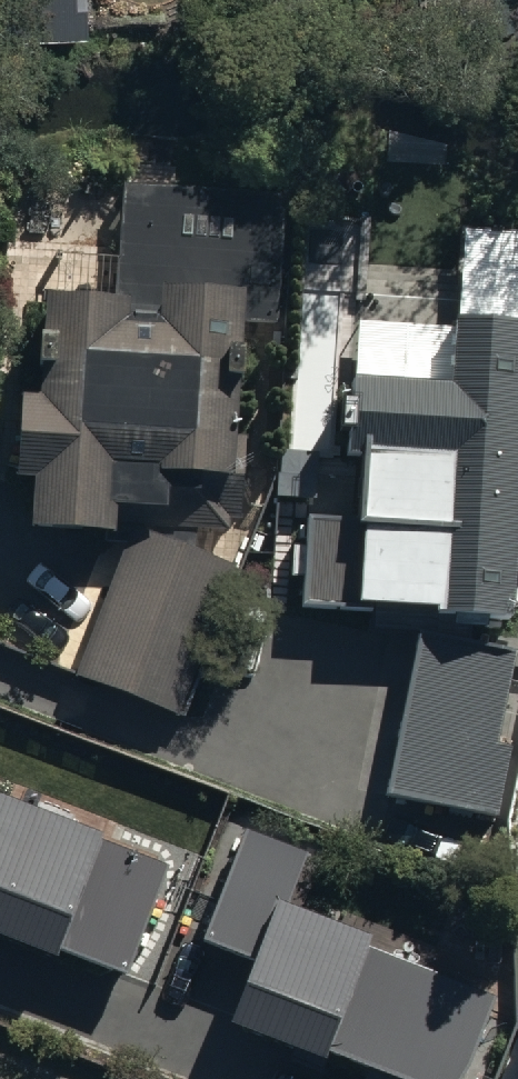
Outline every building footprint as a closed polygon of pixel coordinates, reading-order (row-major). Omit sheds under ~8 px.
[(251,345),(278,346),(285,183),(122,180),(120,279),(48,278),(45,376),(23,376),(21,463),(33,463),(32,509),(229,519),(242,504),(251,345)] [(517,392),(517,296),(442,291),(441,312),(347,307),(340,429),(355,430),(351,505),(300,502),(295,587),(506,598),(517,392)] [(317,495),(320,447),(280,445),(278,493),(317,495)] [(186,712),(243,559),(135,519),(77,671),(186,712)] [(422,621),(388,784),(486,804),(517,652),(517,641),(422,621)] [(128,981),(176,860),(0,792),(0,932),(128,981)] [(361,1049),(352,1078),(455,1078),(493,980),(354,924),(362,906),(289,875),(303,837),(241,812),(198,921),(241,936),(219,999),(361,1049)]
